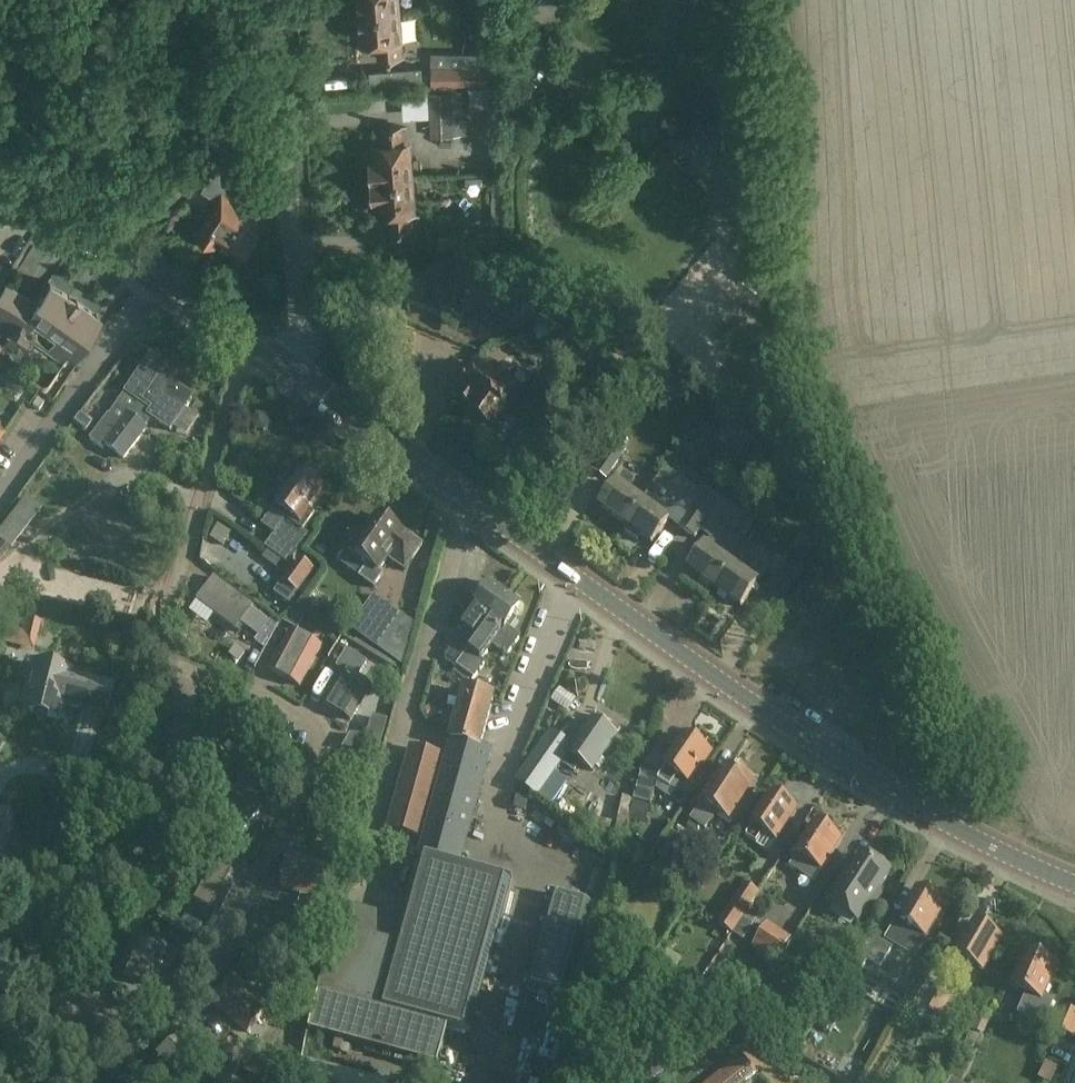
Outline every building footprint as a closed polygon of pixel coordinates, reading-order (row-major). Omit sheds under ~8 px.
[(398,10),(398,0),(358,0),(357,1),(357,7),(361,9),(361,12),(398,10)] [(398,10),(361,12),(361,16),(359,19),(359,25),(363,43),(363,42),(379,41),(380,57),(388,57),(388,59),(394,58),(394,56),(402,55),(400,39),(401,39),(398,10)] [(492,54),(477,54),(477,66),(492,66),(492,54)] [(432,67),(432,85),(464,85),(465,68),(432,67)] [(455,136),(453,93),(441,93),(428,93),(432,137),(443,137),(455,136)] [(374,181),(412,179),(409,144),(402,145),(401,128),(397,128),(396,126),(390,126),(391,129),(386,129),(387,146),(381,146),(382,160),(373,162),(373,165),(370,168),(371,176),(374,176),(374,181)] [(469,155),(468,136),(431,138),(432,156),(469,155)] [(219,158),(221,158),(215,154),(208,166),(212,169),(219,158)] [(219,158),(212,169),(209,174),(213,177),(203,190),(219,201),(197,234),(215,246),(218,242),(242,258),(244,254),(248,257),(257,243),(253,241),(255,237),(254,237),(250,171),(255,171),(254,155),(221,158),(219,158)] [(414,210),(412,179),(374,181),(374,184),(372,187),(372,193),(375,195),(375,199),(388,197),(387,212),(394,212),(394,229),(398,229),(399,231),(405,231),(404,228),(409,228),(407,211),(414,210)] [(496,234),(462,235),(462,248),(497,246),(496,234)] [(530,300),(461,268),(458,267),(439,309),(460,318),(468,301),(519,324),(530,300)] [(22,337),(25,332),(70,362),(100,317),(50,284),(37,303),(7,284),(0,294),(0,319),(15,329),(13,332),(13,331),(3,346),(12,353),(22,337)] [(576,334),(561,354),(580,369),(584,364),(586,365),(597,351),(596,349),(599,346),(579,331),(576,334)] [(125,458),(146,429),(153,417),(157,420),(171,430),(174,426),(186,408),(192,400),(194,397),(162,375),(169,365),(152,354),(125,393),(110,415),(108,414),(90,440),(102,448),(105,444),(125,458)] [(480,365),(456,398),(477,413),(474,416),(492,428),(493,427),(504,434),(515,419),(504,411),(517,392),(480,365)] [(685,391),(674,382),(666,395),(677,403),(685,391)] [(33,404),(40,408),(45,401),(38,396),(33,404)] [(77,420),(75,422),(87,431),(92,424),(80,415),(77,420)] [(616,441),(623,446),(628,439),(620,434),(616,441)] [(627,449),(623,446),(616,441),(615,441),(593,472),(607,480),(627,449)] [(276,500),(279,504),(276,508),(291,519),(277,537),(276,536),(266,549),(290,566),(311,536),(305,532),(316,517),(311,513),(325,494),(299,475),(300,474),(288,467),(278,481),(289,489),(286,493),(281,492),(276,500)] [(643,500),(657,481),(652,477),(638,497),(629,490),(633,480),(633,479),(635,477),(633,476),(631,478),(623,473),(617,482),(616,482),(600,506),(626,524),(643,500)] [(239,486),(233,496),(244,505),(251,494),(239,486)] [(10,546),(36,565),(39,568),(40,566),(51,552),(61,539),(77,551),(90,498),(80,490),(64,511),(47,498),(10,546)] [(676,510),(669,504),(670,502),(668,501),(667,503),(666,503),(658,511),(648,504),(643,501),(626,525),(632,529),(629,532),(641,541),(644,537),(653,544),(670,520),(671,517),(676,510)] [(697,503),(682,525),(680,527),(695,538),(700,531),(705,524),(712,514),(704,508),(697,503)] [(157,557),(166,522),(151,519),(123,512),(117,535),(112,534),(107,557),(111,558),(107,572),(136,579),(142,553),(157,557)] [(356,533),(345,549),(369,566),(360,578),(375,588),(384,576),(379,573),(389,559),(406,571),(424,546),(381,516),(365,539),(356,533)] [(732,553),(710,538),(688,570),(716,588),(732,564),(727,561),(732,553)] [(732,564),(716,588),(742,606),(764,572),(755,566),(746,573),(737,567),(751,548),(742,541),(741,541),(732,553),(727,561),(732,564)] [(300,560),(285,582),(294,588),(299,592),(315,570),(300,560)] [(793,562),(768,598),(780,606),(805,571),(793,562)] [(252,611),(255,606),(232,588),(216,577),(197,601),(237,631),(240,626),(257,640),(269,623),(252,611)] [(283,581),(275,593),(286,601),(291,605),(299,592),(294,588),(285,582),(283,581)] [(476,639),(508,595),(492,584),(487,590),(484,587),(475,600),(479,603),(461,627),(476,639)] [(374,595),(358,619),(385,639),(401,615),(374,595)] [(508,595),(476,639),(477,642),(468,654),(466,652),(456,665),(475,678),(486,663),(484,661),(495,647),(508,656),(520,639),(510,632),(517,623),(513,620),(523,606),(508,595)] [(34,650),(40,623),(25,619),(22,631),(6,628),(3,642),(34,650)] [(385,639),(358,619),(351,630),(378,649),(385,639)] [(213,626),(207,638),(224,646),(230,634),(213,626)] [(320,646),(291,630),(271,669),(300,684),(320,646)] [(368,663),(348,650),(337,668),(342,671),(323,702),(353,721),(374,687),(359,678),(368,663)] [(32,663),(21,711),(33,714),(39,722),(47,717),(59,720),(63,705),(105,716),(112,685),(70,675),(70,673),(32,663)] [(570,677),(560,695),(573,704),(584,686),(570,677)] [(346,931),(337,928),(308,1031),(436,1066),(447,1027),(470,1034),(512,883),(513,883),(513,882),(458,867),(490,752),(480,749),(494,698),(467,690),(452,741),(395,944),(346,931)] [(553,718),(561,699),(548,694),(541,712),(553,718)] [(228,727),(237,735),(225,747),(240,760),(251,748),(253,750),(260,742),(278,722),(253,700),(228,727)] [(575,773),(581,764),(593,772),(620,733),(598,717),(571,757),(568,755),(562,764),(575,773)] [(562,764),(568,755),(574,747),(552,731),(517,781),(539,797),(562,764)] [(220,746),(175,735),(163,781),(199,790),(203,771),(213,773),(220,746)] [(641,773),(634,800),(651,804),(656,788),(681,805),(695,784),(692,782),(710,754),(685,737),(667,764),(654,755),(641,773)] [(440,755),(405,746),(382,829),(417,839),(440,755)] [(703,802),(692,819),(705,828),(717,810),(731,820),(755,784),(752,782),(755,778),(745,771),(742,776),(727,766),(711,789),(708,787),(700,799),(703,802)] [(215,802),(208,811),(239,836),(246,827),(266,801),(235,777),(228,786),(215,802)] [(755,825),(747,836),(768,851),(776,838),(778,840),(797,813),(773,793),(753,823),(755,825)] [(618,816),(629,818),(630,814),(632,800),(633,798),(622,795),(618,816)] [(530,800),(519,797),(518,797),(514,810),(526,813),(527,811),(530,800)] [(647,817),(650,804),(635,800),(632,800),(630,814),(647,817)] [(16,813),(0,806),(0,848),(1,849),(16,813)] [(568,809),(563,808),(562,813),(578,818),(577,824),(607,839),(613,818),(588,812),(587,816),(568,811),(568,809)] [(800,854),(792,866),(804,873),(811,862),(818,866),(838,836),(817,823),(798,853),(800,854)] [(201,845),(166,832),(159,848),(196,861),(201,845)] [(327,853),(314,881),(333,890),(346,862),(327,853)] [(849,874),(830,902),(859,921),(871,902),(877,906),(886,892),(881,889),(890,874),(886,871),(889,868),(880,862),(878,865),(865,857),(853,876),(849,874)] [(364,860),(353,891),(383,902),(394,871),(364,860)] [(208,862),(196,885),(226,901),(238,878),(208,862)] [(754,902),(760,894),(745,884),(718,924),(733,934),(754,902)] [(897,918),(886,938),(896,944),(895,946),(916,958),(928,937),(925,935),(943,904),(918,890),(900,920),(897,918)] [(567,996),(592,904),(553,893),(552,894),(553,894),(528,985),(567,996)] [(395,944),(402,919),(375,911),(351,905),(346,931),(395,944)] [(113,922),(140,933),(147,917),(120,906),(113,922)] [(292,916),(263,906),(250,946),(279,956),(292,916)] [(744,919),(734,933),(744,940),(754,925),(744,919)] [(754,947),(776,961),(792,937),(770,922),(754,947)] [(952,967),(963,974),(964,974),(971,962),(982,969),(1001,937),(975,922),(957,953),(959,955),(952,967)] [(853,965),(862,969),(868,959),(881,966),(894,945),(895,946),(896,944),(886,938),(875,931),(861,954),(860,953),(853,965)] [(151,990),(168,948),(135,934),(117,976),(151,990)] [(689,1001),(700,984),(677,969),(683,960),(668,951),(662,960),(659,959),(650,975),(689,1001)] [(1012,986),(1027,993),(1019,1014),(1045,1023),(1054,1002),(1043,998),(1050,980),(1048,979),(1054,966),(1026,954),(1012,986)] [(236,977),(214,1003),(247,1031),(269,1005),(236,977)] [(921,1006),(932,986),(921,980),(910,999),(921,1006)] [(700,984),(689,1001),(735,1031),(748,1011),(702,981),(700,984)] [(748,1011),(735,1031),(752,1041),(758,1032),(782,995),(765,985),(748,1011)] [(952,997),(932,986),(921,1006),(941,1018),(946,1009),(952,1012),(958,999),(952,996),(952,997)] [(921,1006),(910,999),(904,1011),(915,1017),(921,1006)] [(985,1032),(989,1011),(977,1009),(974,1029),(985,1032)] [(152,1062),(166,1075),(172,1082),(192,1082),(203,1075),(198,1070),(202,1067),(194,1055),(176,1036),(152,1062)] [(705,1082),(743,1082),(758,1071),(743,1052),(705,1082)] [(305,1062),(299,1082),(385,1082),(305,1062)] [(614,1082),(621,1082),(632,1074),(623,1063),(608,1075),(614,1082)]
